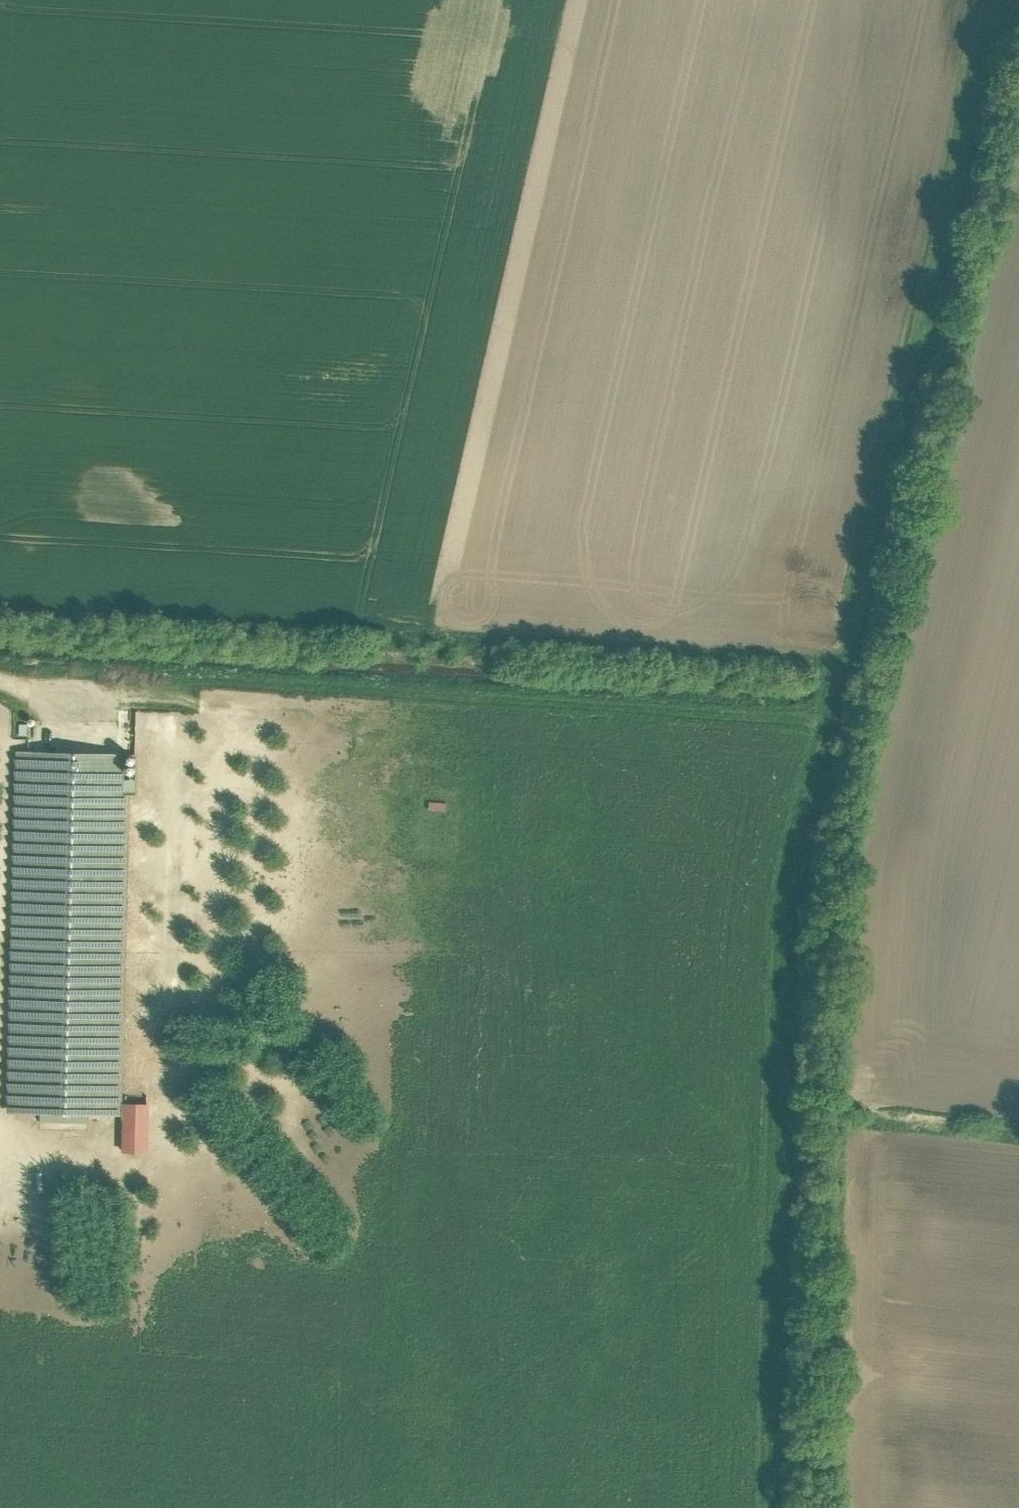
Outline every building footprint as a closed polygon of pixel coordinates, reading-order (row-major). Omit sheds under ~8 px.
[(8,1115),(120,1117),(127,756),(15,754),(8,1115)] [(149,1154),(149,1107),(125,1107),(124,1154),(149,1154)]
